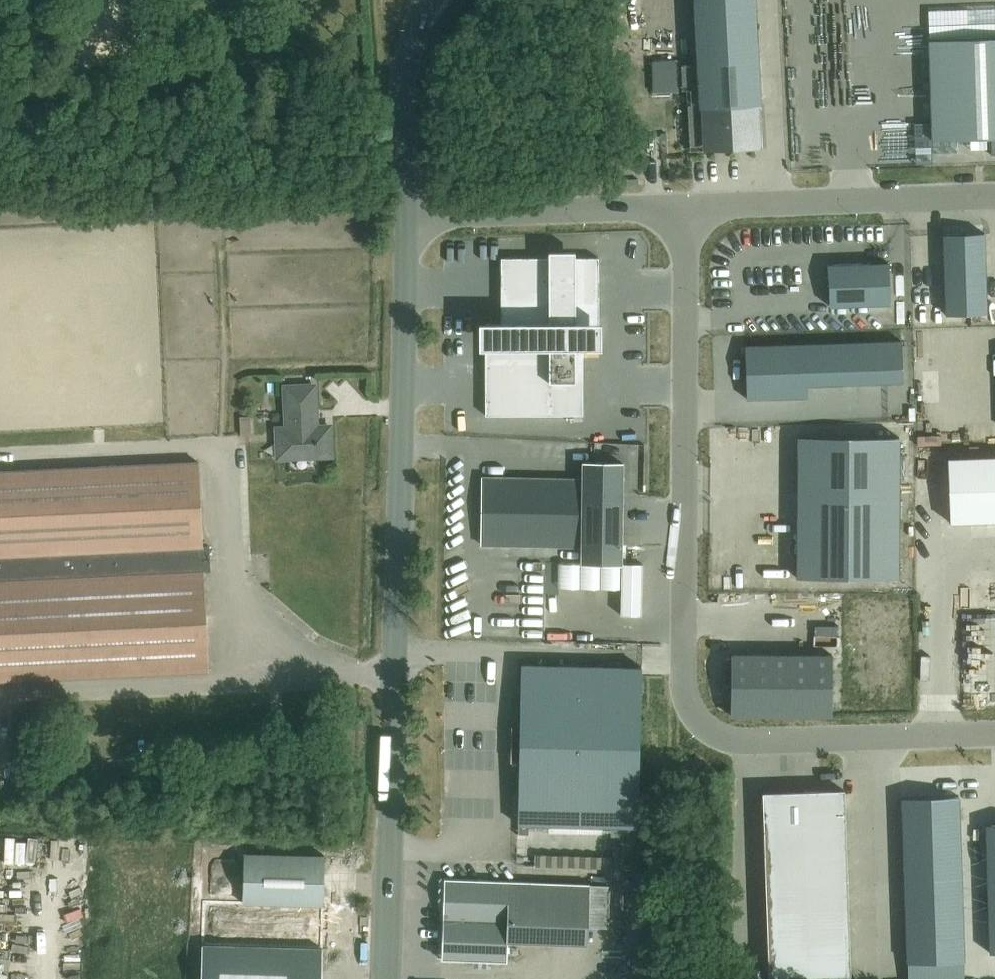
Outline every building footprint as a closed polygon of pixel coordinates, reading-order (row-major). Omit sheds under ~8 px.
[(703,106),(708,106),(710,143),(762,141),(760,103),(764,103),(759,0),(697,0),(703,106)] [(980,0),(800,0),(801,21),(981,13),(980,0)] [(929,39),(933,139),(994,137),(994,37),(929,39)] [(940,234),(945,314),(985,312),(980,232),(940,234)] [(600,258),(576,258),(576,252),(550,252),(550,258),(503,258),(502,323),(480,323),(480,349),(487,349),(487,416),(584,416),(584,349),(602,349),(602,323),(600,323),(600,258)] [(890,262),(828,264),(830,306),(891,304),(890,262)] [(886,341),(745,346),(747,398),(808,396),(807,385),(887,382),(886,341)] [(278,458),(331,455),(330,426),(316,426),(314,385),(285,387),(287,428),(277,428),(278,458)] [(798,436),(797,577),(899,578),(900,437),(798,436)] [(948,458),(950,522),(994,520),(994,456),(948,458)] [(210,570),(209,545),(203,546),(199,461),(0,471),(0,680),(208,671),(204,570),(210,570)] [(581,562),(622,563),(623,463),(583,462),(583,478),(483,477),(482,545),(581,546),(581,562)] [(620,615),(641,616),(642,564),(621,564),(620,615)] [(467,606),(453,616),(466,634),(480,624),(467,606)] [(832,654),(731,654),(731,715),(832,715),(832,654)] [(642,666),(521,664),(518,824),(638,827),(642,666)] [(763,791),(769,977),(851,975),(844,789),(763,791)] [(959,795),(902,797),(907,962),(908,962),(964,960),(959,795)] [(986,824),(990,953),(994,953),(994,824),(986,824)] [(243,903),(324,905),(325,855),(244,853),(243,903)] [(239,870),(239,855),(218,855),(218,870),(239,870)] [(588,945),(588,926),(608,927),(610,886),(590,885),(590,884),(444,878),(442,960),(507,962),(508,942),(588,945)] [(206,920),(206,938),(262,940),(263,922),(206,920)] [(322,949),(202,945),(202,978),(322,978),(322,949)]
